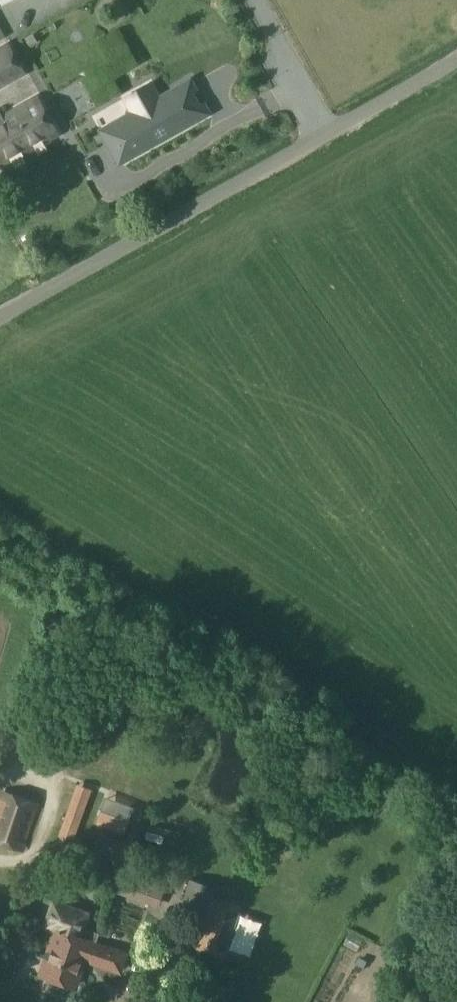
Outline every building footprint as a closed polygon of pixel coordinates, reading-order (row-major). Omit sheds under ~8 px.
[(24,73),(8,43),(0,48),(0,87),(24,73)] [(125,108),(90,126),(111,162),(202,109),(195,97),(190,100),(185,90),(189,88),(181,74),(149,94),(141,80),(116,94),(125,108)] [(57,134),(37,98),(0,118),(0,165),(57,134)] [(130,180),(133,190),(147,187),(145,177),(130,180)] [(1,790),(0,792),(0,843),(23,851),(39,803),(1,790)] [(101,810),(96,822),(123,833),(128,821),(101,810)] [(69,848),(79,818),(65,813),(55,843),(69,848)] [(224,957),(242,906),(213,896),(195,948),(224,957)] [(55,930),(94,943),(97,934),(82,929),(87,914),(53,902),(44,927),(55,931),(55,930)] [(124,954),(94,943),(55,930),(55,931),(41,973),(75,985),(84,959),(118,971),(124,954)] [(319,996),(329,1001),(350,1001),(368,972),(344,957),(319,996)]
